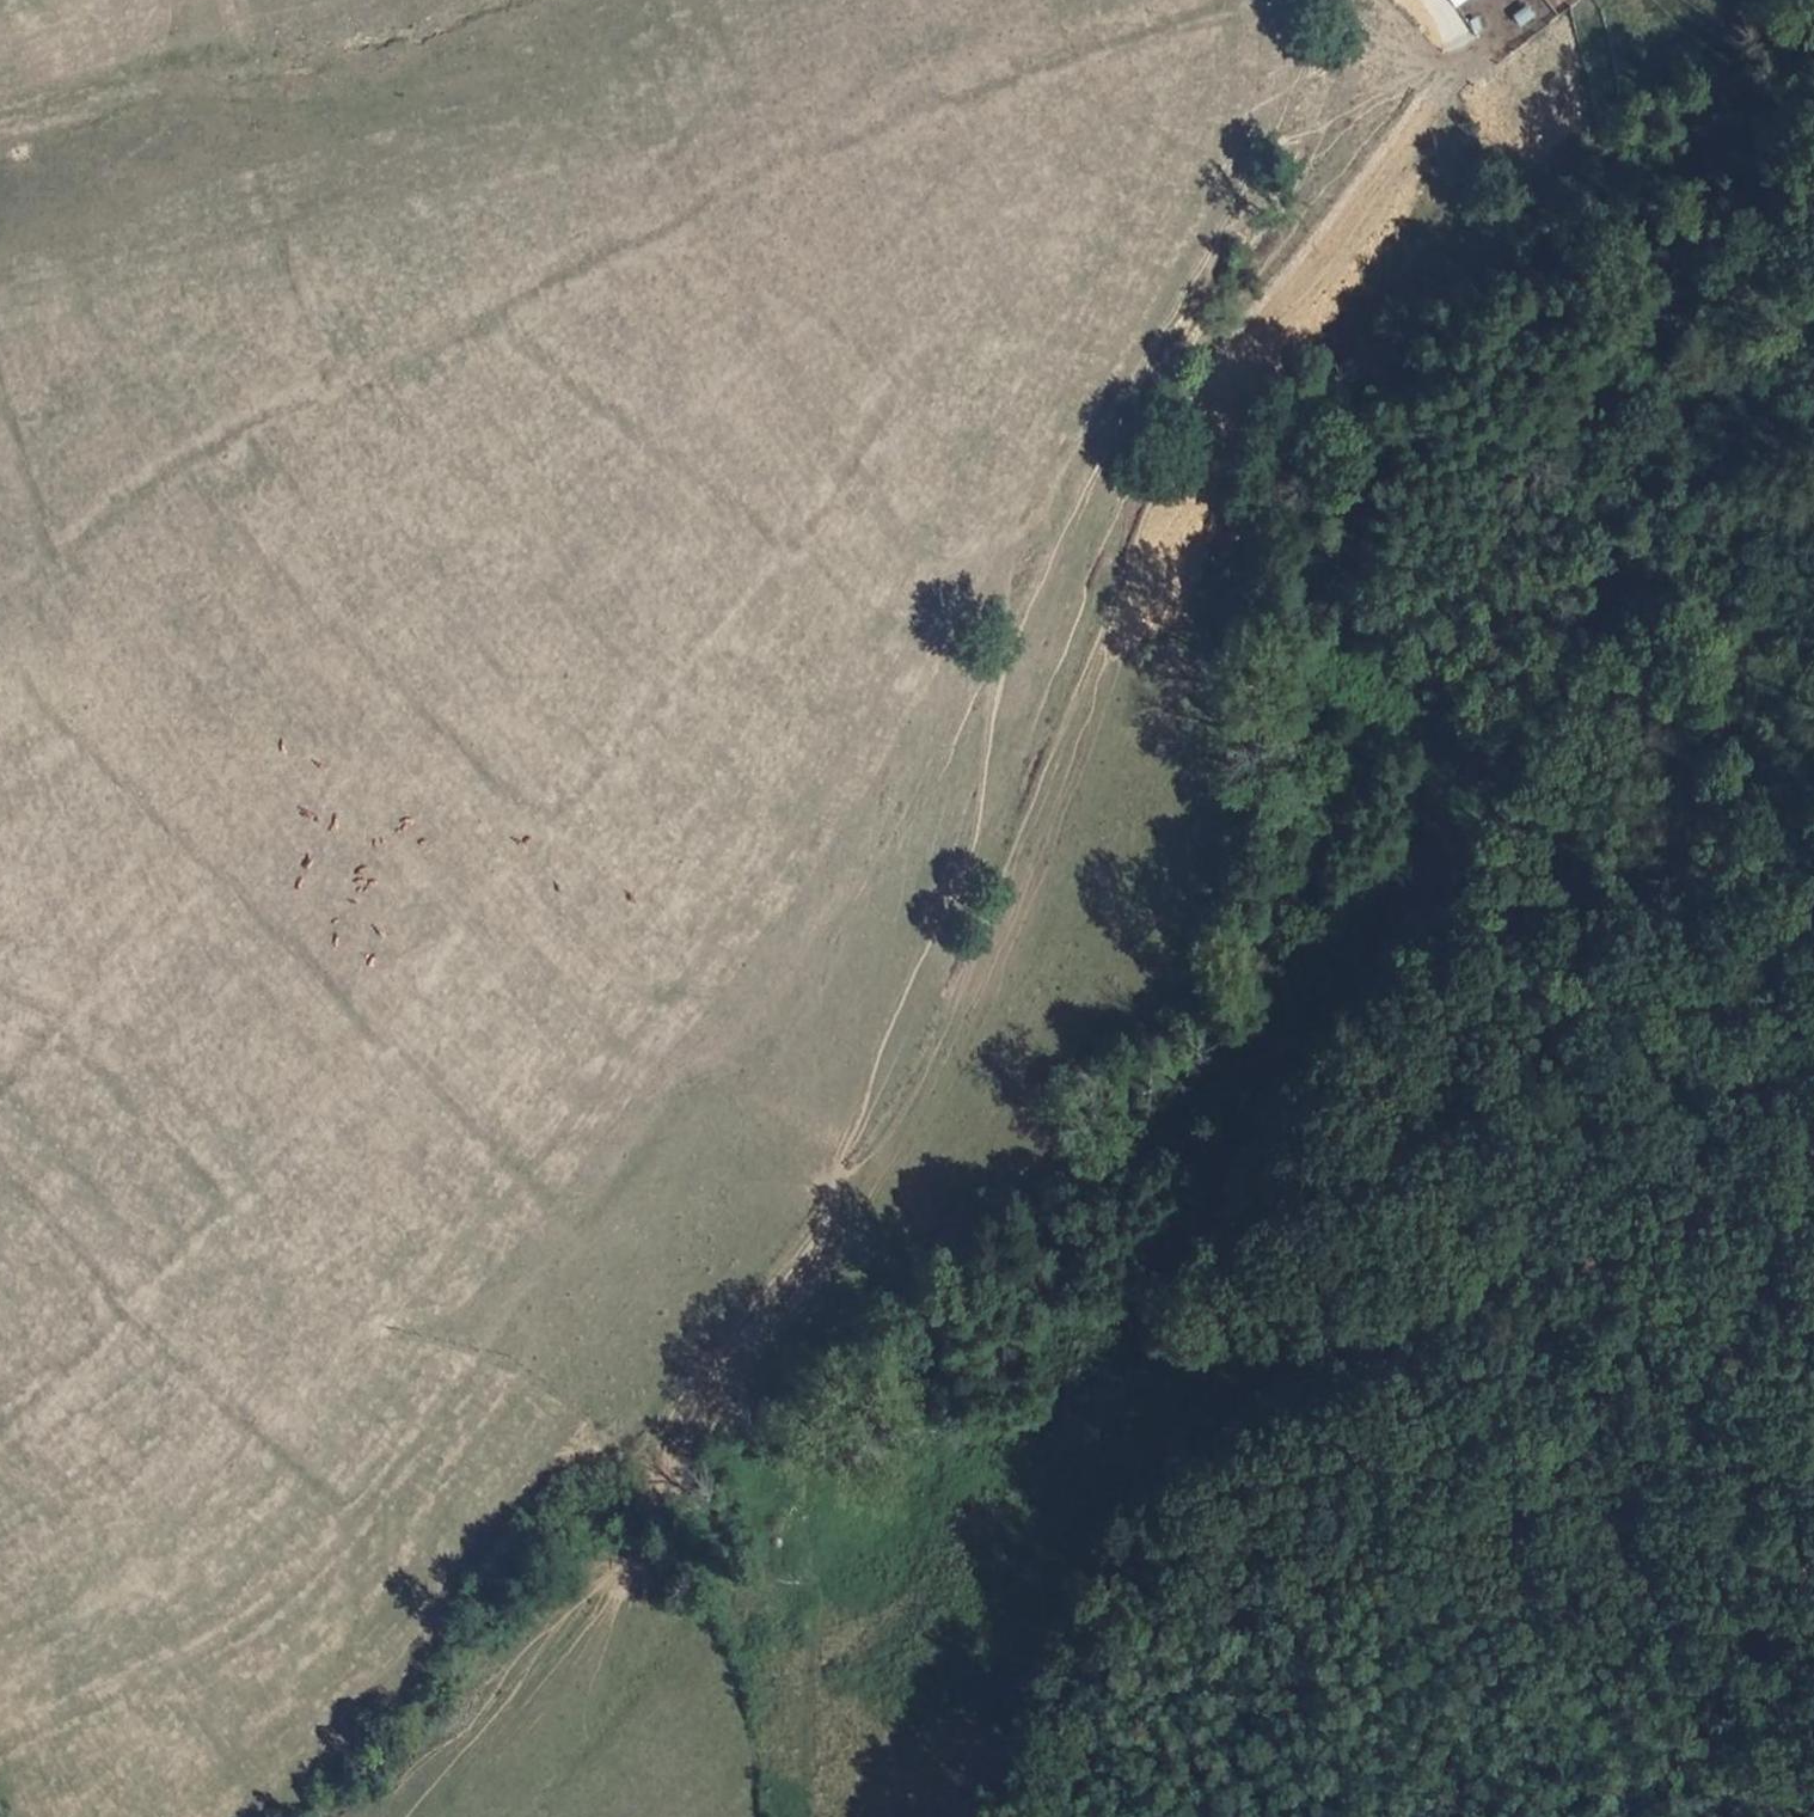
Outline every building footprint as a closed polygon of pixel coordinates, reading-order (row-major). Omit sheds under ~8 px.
[(1550,14),(1572,6),(1569,0),(1544,0),(1550,14)]
